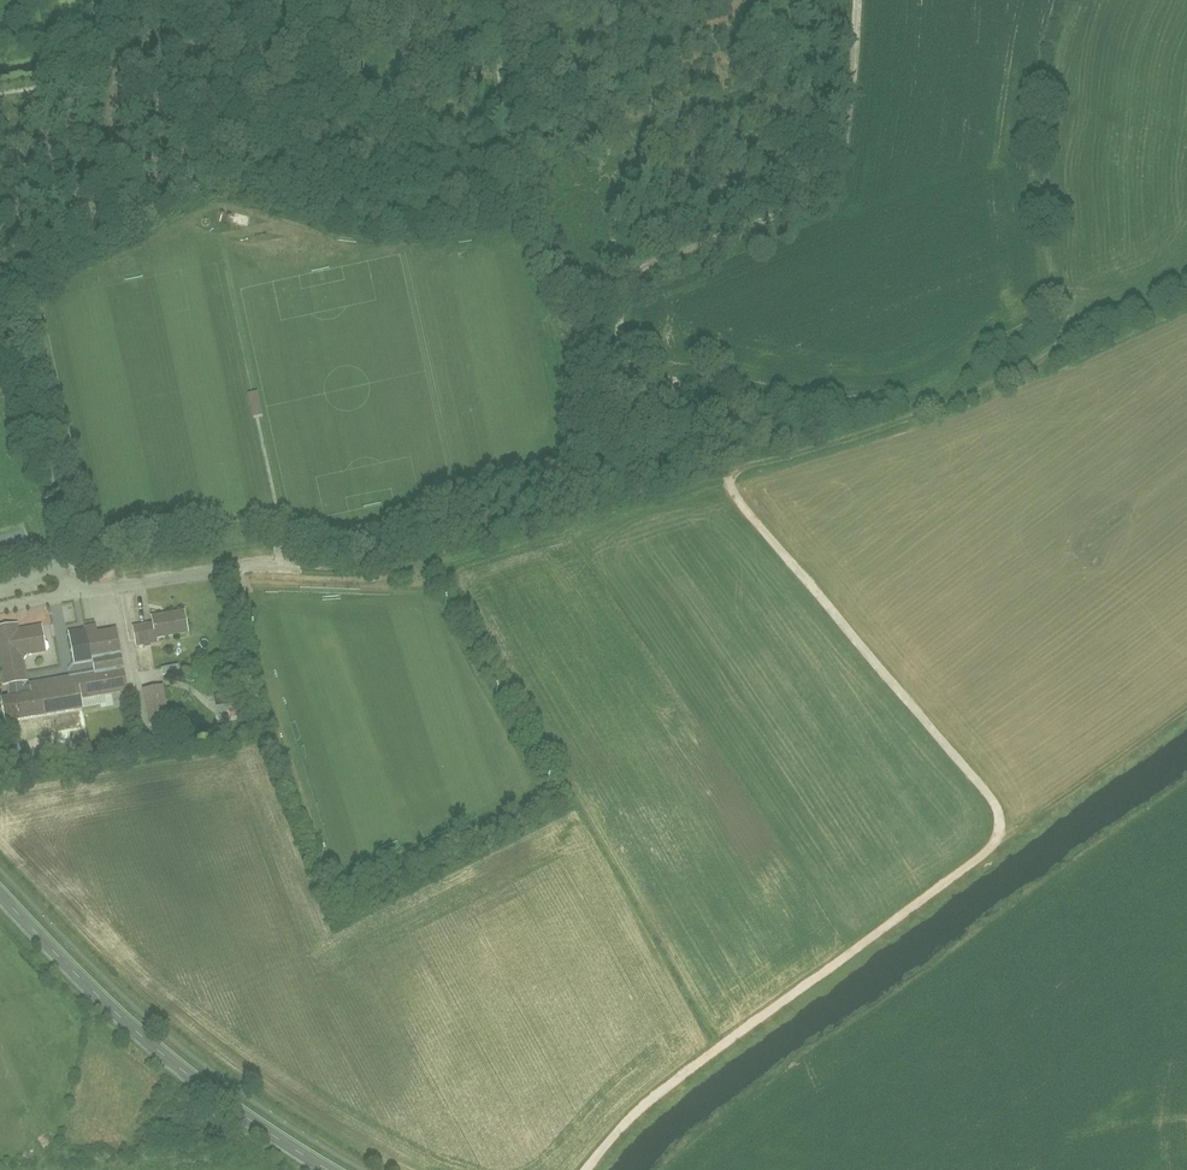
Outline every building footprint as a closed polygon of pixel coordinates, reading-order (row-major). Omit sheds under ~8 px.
[(190,623),(186,597),(136,605),(139,621),(132,622),(135,643),(157,639),(155,628),(190,623)] [(3,719),(83,706),(82,697),(128,689),(123,661),(29,676),(26,654),(46,651),(41,623),(16,627),(14,619),(0,621),(0,674),(1,681),(11,679),(13,691),(0,693),(0,697),(3,719)] [(84,630),(68,632),(73,665),(121,657),(117,629),(97,632),(96,625),(83,627),(84,630)] [(138,730),(166,726),(160,687),(132,692),(138,730)]
